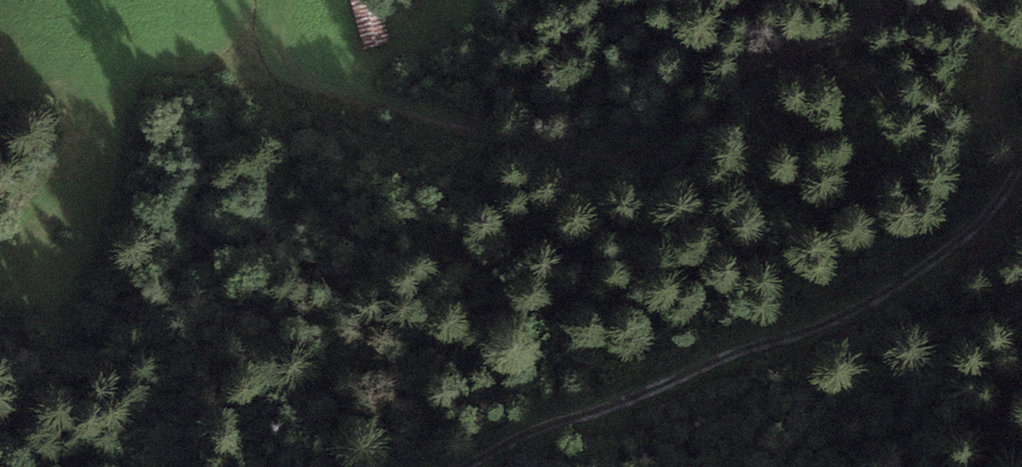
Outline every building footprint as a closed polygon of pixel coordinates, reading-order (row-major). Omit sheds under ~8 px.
[(387,44),(377,0),(352,0),(363,50),(387,44)]
